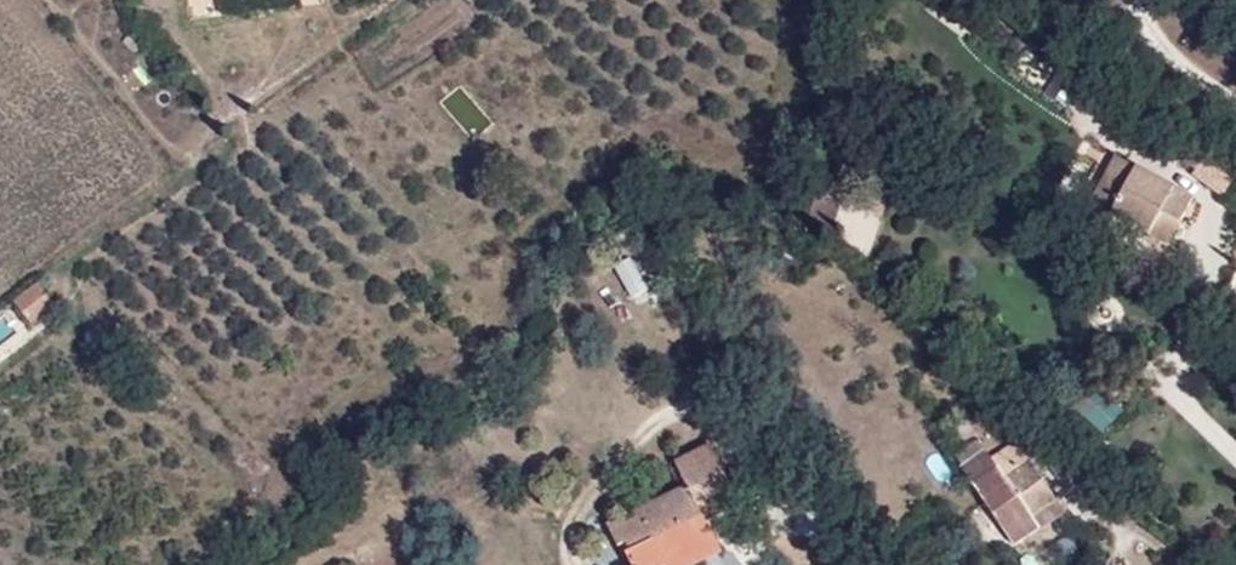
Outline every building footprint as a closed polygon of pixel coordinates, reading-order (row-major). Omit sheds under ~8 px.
[(1209,151),(1207,156),(1195,147),(1184,162),(1227,193),(1235,179),(1235,171),(1209,151)] [(1194,200),(1115,156),(1082,219),(1102,231),(1112,213),(1169,244),(1194,200)] [(40,285),(16,305),(34,327),(58,307),(40,285)] [(1064,511),(1016,441),(991,458),(997,466),(972,483),(1014,547),(1064,511)] [(740,503),(710,445),(675,463),(688,487),(607,527),(618,547),(627,542),(633,553),(628,555),(633,564),(684,564),(719,547),(704,520),(740,503)]
